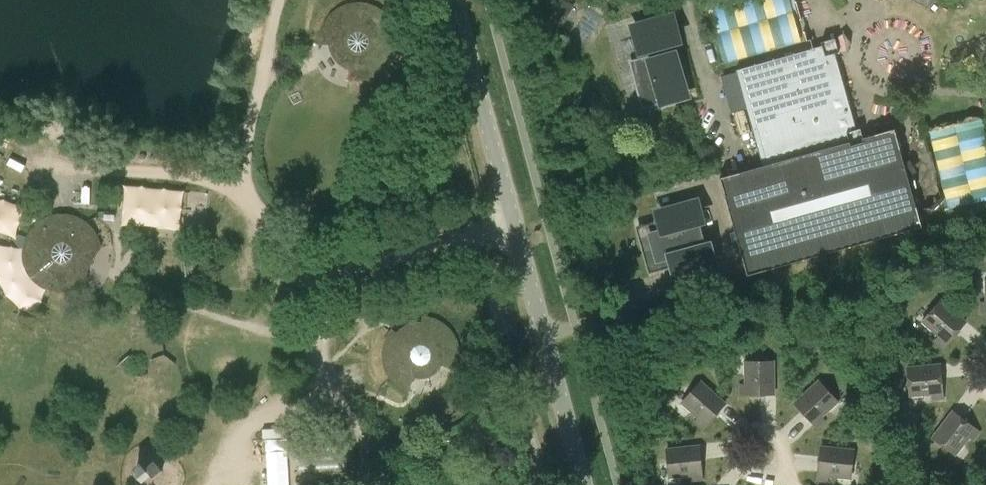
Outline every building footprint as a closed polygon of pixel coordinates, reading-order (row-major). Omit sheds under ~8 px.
[(796,0),(720,0),(708,3),(727,72),(736,70),(811,49),(803,24),(796,0)] [(376,68),(379,64),(381,61),(383,58),(384,56),(384,53),(385,51),(385,50),(385,46),(385,43),(384,40),(379,41),(378,38),(377,35),(377,34),(376,33),(375,30),(373,28),(370,26),(368,24),(366,23),(362,22),(364,16),(362,15),(358,14),(354,14),(351,14),(347,14),(344,15),(340,16),(337,18),(333,21),(330,23),(328,26),(326,28),(324,32),(323,35),(322,39),(321,42),(321,43),(337,45),(336,49),(340,56),(346,61),(351,62),(350,78),(353,78),(355,77),(358,77),(362,76),(365,75),(369,73),(373,70),(376,68)] [(672,22),(636,32),(641,51),(648,49),(651,61),(641,64),(651,100),(684,91),(670,42),(677,41),(672,22)] [(807,259),(922,226),(895,128),(863,137),(835,38),(821,42),(822,46),(811,49),(736,70),(763,166),(720,178),(748,276),(807,259)] [(924,128),(942,208),(985,198),(985,125),(984,114),(924,128)] [(65,202),(85,201),(84,175),(64,176),(65,202)] [(123,185),(122,216),(185,217),(185,186),(123,185)] [(10,236),(19,204),(0,199),(0,233),(10,236)] [(662,221),(649,225),(661,268),(674,265),(676,269),(710,260),(695,207),(661,216),(662,221)] [(92,256),(100,247),(97,238),(92,229),(85,222),(76,217),(66,214),(58,214),(47,217),(38,222),(31,230),(26,239),(24,249),(25,261),(29,272),(37,281),(47,287),(57,290),(67,290),(76,287),(85,282),(86,271),(92,256)] [(942,346),(964,322),(939,300),(921,321),(938,336),(935,340),(942,346)] [(439,362),(456,369),(457,365),(458,361),(458,357),(458,353),(458,349),(457,345),(456,341),(454,337),(452,333),(449,329),(447,327),(444,324),(441,322),(437,320),(434,318),(431,318),(428,317),(424,317),(424,323),(421,323),(416,323),(413,324),(411,325),(409,325),(406,327),(404,328),(402,329),(401,331),(399,332),(398,334),(397,336),(391,331),(389,334),(388,336),(387,338),(385,342),(384,346),(384,348),(383,352),(383,355),(383,359),(384,362),(384,365),(385,368),(386,371),(388,373),(389,376),(391,378),(393,380),(395,382),(397,384),(399,385),(402,387),(404,388),(407,390),(414,372),(419,374),(429,373),(436,367),(439,362)] [(740,394),(772,394),(772,361),(744,361),(745,384),(739,384),(740,394)] [(932,398),(942,397),(938,365),(906,368),(909,395),(931,393),(932,398)] [(819,416),(836,401),(817,381),(794,403),(816,427),(823,420),(819,416)] [(702,428),(723,404),(699,382),(681,402),(698,417),(694,421),(702,428)] [(972,439),(978,431),(952,411),(932,437),(954,454),(967,436),(972,439)] [(265,484),(285,484),(284,437),(264,438),(265,484)] [(344,444),(294,447),(295,470),(345,468),(344,444)] [(691,479),(701,478),(698,446),(665,449),(668,477),(691,474),(691,479)] [(849,477),(852,450),(819,447),(816,479),(826,480),(827,475),(849,477)] [(135,468),(133,463),(125,468),(133,484),(153,473),(147,461),(135,468)]
